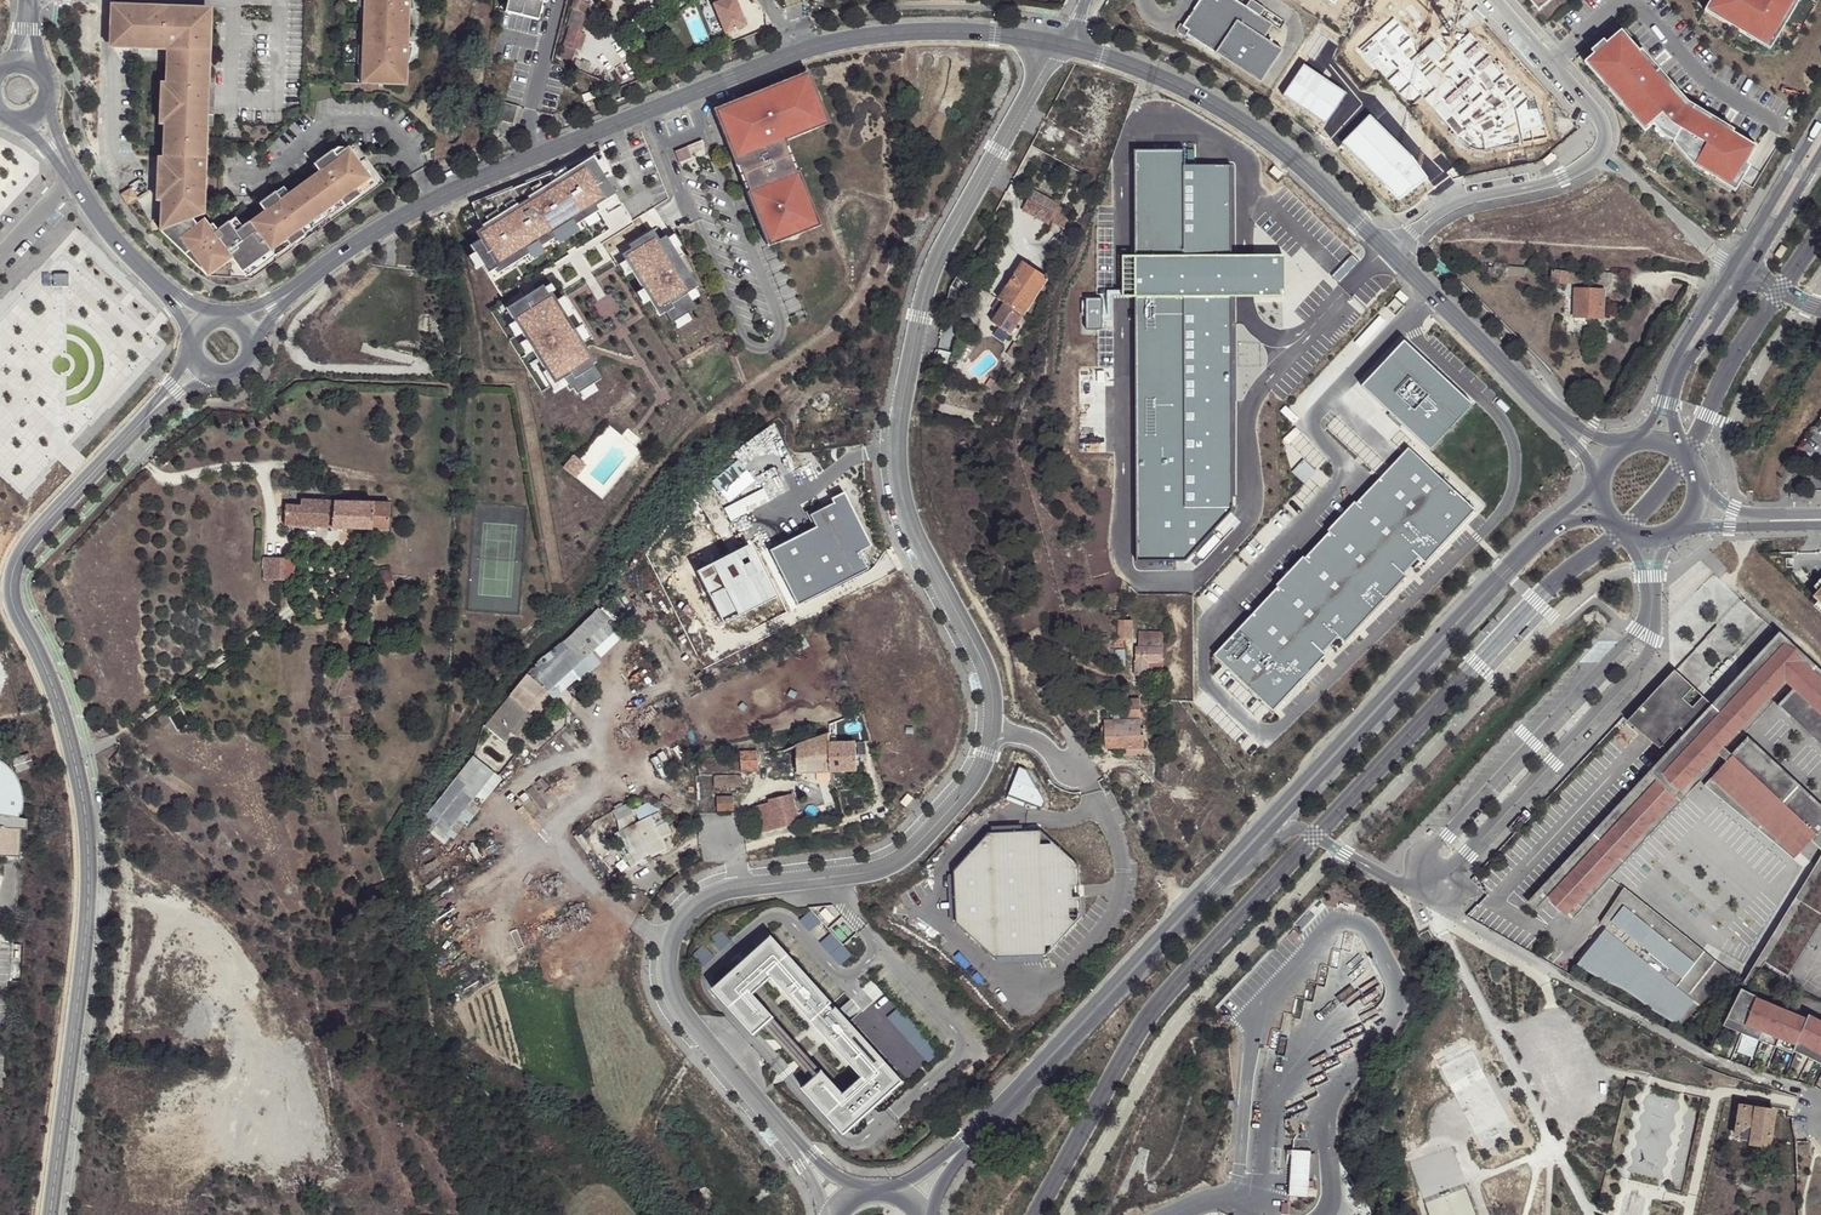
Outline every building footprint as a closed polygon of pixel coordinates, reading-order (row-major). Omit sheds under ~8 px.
[(374,6),(381,7),(379,44),(372,44),(372,63),(380,64),(380,70),(378,70),(378,83),(418,84),(419,54),(416,54),(416,46),(419,46),(420,8),(418,7),(418,0),(374,0),(374,6)] [(502,15),(535,23),(539,5),(543,6),(545,0),(506,0),(502,15)] [(570,64),(573,52),(578,54),(584,37),(579,36),(588,7),(583,5),(584,0),(572,0),(569,11),(573,12),(557,60),(570,64)] [(713,9),(725,38),(746,29),(733,0),(732,0),(713,9)] [(1259,16),(1264,9),(1250,0),(1249,0),(1245,7),(1233,0),(1200,0),(1182,29),(1188,33),(1186,36),(1261,83),(1280,55),(1283,50),(1264,39),(1273,25),(1259,16)] [(1539,2),(1538,0),(1529,0),(1539,11),(1551,0),(1541,0),(1539,2)] [(1709,5),(1723,14),(1752,31),(1769,40),(1781,20),(1783,21),(1792,5),(1790,4),(1792,0),(1712,0),(1709,5)] [(167,49),(161,229),(192,218),(204,213),(206,170),(192,170),(193,167),(201,167),(202,155),(206,155),(211,23),(202,22),(203,6),(115,3),(113,47),(167,49)] [(1723,14),(1709,5),(1705,11),(1720,19),(1723,14)] [(206,7),(203,6),(202,22),(211,23),(206,7)] [(381,7),(374,6),(372,44),(379,44),(381,7)] [(538,24),(535,23),(502,15),(501,15),(498,28),(535,38),(538,24)] [(1467,25),(1477,37),(1489,26),(1478,15),(1467,25)] [(1391,16),(1359,49),(1411,107),(1424,97),(1459,140),(1466,145),(1477,150),(1488,150),(1546,137),(1534,96),(1529,96),(1471,31),(1447,52),(1434,39),(1419,51),(1391,16)] [(1769,40),(1752,31),(1749,36),(1771,49),(1787,23),(1783,21),(1781,20),(1769,40)] [(1719,174),(1735,184),(1747,164),(1757,147),(1732,132),(1730,136),(1708,123),(1710,120),(1693,110),(1692,112),(1684,108),(1685,106),(1669,87),(1666,90),(1637,55),(1640,53),(1621,31),(1606,44),(1604,41),(1596,48),(1599,51),(1594,55),(1589,59),(1601,73),(1599,75),(1610,89),(1613,86),(1625,100),(1622,102),(1634,116),(1637,114),(1649,128),(1652,125),(1656,121),(1663,129),(1677,138),(1675,141),(1691,150),(1687,156),(1704,166),(1702,168),(1717,177),(1719,174)] [(1672,85),(1642,51),(1640,53),(1637,55),(1666,90),(1669,87),(1672,85)] [(1589,59),(1584,63),(1596,78),(1599,75),(1601,73),(1589,59)] [(380,64),(372,63),(371,83),(378,83),(378,70),(380,70),(380,64)] [(1349,92),(1306,64),(1285,95),(1328,123),(1349,92)] [(729,133),(725,135),(725,136),(749,195),(747,195),(755,213),(756,212),(770,246),(778,243),(791,237),(792,241),(797,239),(795,236),(816,227),(782,142),(816,128),(812,116),(820,112),(817,105),(821,104),(817,95),(813,97),(810,89),(802,93),(797,81),(745,103),(747,106),(722,116),(729,133)] [(1610,89),(1608,91),(1620,104),(1622,102),(1625,100),(1613,86),(1610,89)] [(592,97),(581,101),(584,107),(594,103),(592,97)] [(518,104),(497,99),(493,117),(514,122),(518,104)] [(725,135),(729,133),(722,116),(747,106),(745,103),(744,100),(712,113),(722,137),(725,136),(725,135)] [(1342,142),(1348,149),(1376,120),(1370,113),(1342,142)] [(1632,118),(1644,132),(1649,128),(1637,114),(1634,116),(1632,118)] [(1733,130),(1711,117),(1710,120),(1708,123),(1730,136),(1732,132),(1733,130)] [(1413,157),(1376,120),(1348,149),(1399,200),(1429,179),(1413,157)] [(1656,121),(1652,125),(1661,136),(1673,144),(1675,141),(1677,138),(1663,129),(1656,121)] [(1691,150),(1675,141),(1673,144),(1673,145),(1693,167),(1732,189),(1736,191),(1739,186),(1751,165),(1747,164),(1735,184),(1719,174),(1717,177),(1702,168),(1704,166),(1687,156),(1691,150)] [(434,144),(423,150),(429,163),(435,160),(434,144)] [(703,144),(676,155),(680,166),(708,155),(703,144)] [(196,224),(192,218),(161,229),(161,230),(204,271),(217,262),(221,267),(233,258),(243,272),(286,239),(301,228),(340,199),(356,187),(370,176),(348,146),(337,146),(326,155),(328,159),(324,162),(325,163),(318,169),(319,170),(288,193),(291,197),(283,203),(279,197),(264,208),(265,210),(243,227),(239,221),(232,226),(228,221),(217,230),(212,223),(209,226),(203,219),(196,224)] [(1132,299),(1142,299),(1143,560),(1193,560),(1238,511),(1237,299),(1293,298),(1290,258),(1237,258),(1236,167),(1189,167),(1189,152),(1141,153),(1142,258),(1131,258),(1132,299)] [(326,155),(314,163),(318,169),(325,163),(324,162),(328,159),(326,155)] [(604,157),(477,208),(487,231),(479,236),(483,244),(473,249),(478,256),(486,269),(490,277),(500,271),(503,276),(533,257),(545,250),(559,242),(580,230),(603,215),(600,211),(615,202),(620,199),(610,182),(612,177),(604,157)] [(356,187),(359,193),(374,182),(370,176),(356,187)] [(131,187),(121,193),(124,199),(127,203),(137,197),(131,187)] [(283,187),(260,203),(264,208),(279,197),(283,203),(291,197),(288,193),(283,187)] [(1024,211),(1050,225),(1051,223),(1055,215),(1058,208),(1060,205),(1034,192),(1024,211)] [(340,199),(301,228),(304,233),(344,204),(340,199)] [(615,202),(600,211),(603,215),(606,220),(620,211),(615,202)] [(1055,215),(1051,223),(1064,231),(1072,214),(1058,208),(1055,215)] [(235,216),(228,221),(232,226),(239,221),(235,216)] [(580,230),(559,242),(563,248),(584,236),(580,230)] [(631,251),(622,257),(626,263),(633,274),(643,291),(650,303),(659,318),(665,315),(672,326),(674,324),(687,316),(696,311),(691,304),(686,296),(694,291),(697,289),(684,268),(681,270),(676,262),(675,263),(671,257),(676,254),(675,252),(668,241),(666,238),(659,242),(653,232),(629,247),(631,251)] [(674,238),(668,241),(675,252),(681,248),(674,238)] [(286,239),(243,272),(246,276),(290,244),(286,239)] [(549,257),(545,250),(533,257),(537,264),(549,257)] [(676,254),(671,257),(675,263),(676,262),(679,260),(676,254)] [(486,269),(478,256),(471,260),(479,273),(486,269)] [(633,274),(626,263),(619,267),(626,278),(633,274)] [(1026,264),(1012,285),(1036,300),(1049,279),(1026,264)] [(1505,268),(1504,278),(1525,280),(1526,270),(1505,268)] [(1612,274),(1595,272),(1594,283),(1611,283),(1612,274)] [(1574,275),(1554,273),(1553,285),(1568,286),(1568,280),(1574,281),(1574,275)] [(1036,300),(1012,285),(1000,302),(1006,306),(1024,317),(1036,300)] [(546,293),(550,299),(553,297),(556,295),(553,289),(546,293)] [(555,389),(564,383),(568,390),(571,395),(575,393),(578,398),(580,397),(593,389),(602,384),(593,369),(596,368),(583,346),(576,335),(566,318),(558,305),(553,297),(550,299),(546,293),(544,290),(508,313),(516,326),(523,337),(527,344),(534,355),(546,375),(555,389)] [(650,303),(643,291),(637,295),(644,307),(650,303)] [(694,291),(686,296),(691,304),(699,299),(694,291)] [(1407,300),(1399,292),(1394,296),(1402,305),(1407,300)] [(1605,294),(1577,292),(1575,319),(1603,321),(1605,294)] [(565,301),(558,305),(566,318),(572,314),(565,301)] [(1024,317),(1006,306),(993,325),(1011,337),(1024,317)] [(687,316),(674,324),(678,330),(691,323),(687,316)] [(523,337),(516,326),(509,330),(516,341),(523,337)] [(582,330),(576,335),(583,346),(589,342),(582,330)] [(1012,358),(1019,346),(1015,342),(1006,354),(1012,358)] [(1403,343),(1360,389),(1390,416),(1392,414),(1402,424),(1400,426),(1430,453),(1472,407),(1403,343)] [(534,355),(527,344),(521,348),(527,359),(534,355)] [(555,389),(546,375),(543,378),(556,398),(568,390),(564,383),(555,389)] [(991,388),(995,381),(990,378),(986,385),(991,388)] [(593,389),(580,397),(584,404),(597,396),(593,389)] [(1473,514),(1406,452),(1354,507),(1352,505),(1327,533),(1328,534),(1304,560),(1302,559),(1275,587),(1277,589),(1213,657),(1272,713),(1323,658),(1320,655),(1336,638),(1343,644),(1404,580),(1401,577),(1417,560),(1423,566),(1473,514)] [(762,489),(722,509),(728,521),(768,501),(762,489)] [(815,530),(770,553),(797,607),(868,572),(858,555),(871,549),(843,495),(831,502),(833,506),(809,518),(815,530)] [(299,509),(285,509),(284,528),(387,531),(388,504),(299,502),(299,509)] [(291,558),(261,558),(261,579),(291,579),(291,558)] [(370,578),(376,598),(394,593),(390,577),(388,574),(385,574),(370,578)] [(1811,600),(1820,610),(1820,602),(1815,596),(1811,600)] [(1132,621),(1118,620),(1117,648),(1123,648),(1124,637),(1131,637),(1132,621)] [(1163,632),(1140,632),(1140,649),(1137,649),(1137,676),(1164,675),(1163,632)] [(1783,638),(1717,710),(1720,712),(1786,640),(1783,638)] [(1820,868),(1820,673),(1786,640),(1720,712),(1717,710),(1679,675),(1632,725),(1663,754),(1683,732),(1689,738),(1533,910),(1540,915),(1552,902),(1571,919),(1580,909),(1717,759),(1723,763),(1728,768),(1706,791),(1797,864),(1813,845),(1815,847),(1820,868)] [(584,659),(566,642),(543,658),(541,662),(552,672),(541,686),(547,693),(554,698),(577,678),(580,681),(592,670),(584,659)] [(1125,650),(1115,650),(1115,667),(1122,667),(1126,667),(1125,650)] [(525,679),(485,728),(502,741),(510,732),(528,712),(529,713),(547,693),(541,686),(552,672),(541,662),(525,679)] [(1116,692),(1117,702),(1130,702),(1129,692),(1116,692)] [(1142,702),(1130,702),(1130,723),(1143,723),(1142,702)] [(1103,703),(1102,703),(1090,712),(1095,719),(1109,709),(1103,703)] [(1084,728),(1095,719),(1090,712),(1084,706),(1076,713),(1084,728)] [(529,713),(528,712),(510,732),(517,737),(534,718),(529,713)] [(1122,751),(1121,723),(1114,724),(1108,724),(1108,751),(1122,751)] [(1143,723),(1130,723),(1121,723),(1122,751),(1147,750),(1146,738),(1143,738),(1143,723)] [(795,747),(797,777),(830,775),(827,747),(829,747),(828,736),(795,747)] [(827,747),(830,775),(856,773),(854,745),(829,747),(827,747)] [(758,770),(757,750),(739,751),(740,771),(758,770)] [(651,759),(663,779),(670,775),(658,755),(651,759)] [(474,758),(425,816),(454,838),(473,814),(463,806),(491,772),(474,758)] [(1717,759),(1580,909),(1585,914),(1723,763),(1717,759)] [(19,856),(20,838),(21,838),(21,830),(26,830),(27,820),(19,818),(19,815),(22,815),(23,807),(23,805),(24,796),(23,795),(21,787),(20,784),(13,772),(12,770),(4,763),(1,761),(0,761),(0,855),(19,856)] [(1021,767),(1009,796),(1043,810),(1046,801),(1028,771),(1021,767)] [(491,772),(463,806),(473,814),(500,780),(491,772)] [(739,780),(712,779),(712,791),(739,791),(739,780)] [(760,838),(800,826),(792,797),(768,803),(768,807),(752,811),(760,838)] [(732,800),(716,801),(716,814),(732,813),(732,800)] [(628,803),(613,811),(623,830),(634,853),(630,855),(625,857),(631,868),(666,850),(661,840),(671,835),(665,822),(661,824),(655,827),(649,817),(636,823),(635,820),(640,818),(637,812),(633,814),(628,803)] [(661,824),(656,813),(649,817),(655,827),(661,824)] [(634,853),(623,830),(619,832),(630,855),(634,853)] [(1043,832),(989,834),(955,872),(958,924),(996,958),(1050,956),(1082,918),(1081,866),(1043,832)] [(1767,965),(1791,979),(1820,930),(1820,876),(1767,965)] [(1607,931),(1580,962),(1586,963),(1594,966),(1600,970),(1606,975),(1609,978),(1612,982),(1614,983),(1619,986),(1622,988),(1624,989),(1634,992),(1645,997),(1655,1003),(1665,1009),(1675,1016),(1684,1024),(1700,1002),(1695,998),(1719,966),(1626,893),(1614,910),(1621,916),(1607,931)] [(1614,910),(1601,926),(1607,931),(1621,916),(1614,910)] [(770,939),(713,992),(755,1038),(773,1020),(753,998),(771,981),(862,1080),(842,1097),(822,1074),(803,1092),(845,1138),(903,1084),(770,939)] [(1586,963),(1580,962),(1576,965),(1580,966),(1584,967),(1587,969),(1591,970),(1594,972),(1598,974),(1601,977),(1604,979),(1607,982),(1609,984),(1612,987),(1615,990),(1618,992),(1622,993),(1625,994),(1633,997),(1643,1001),(1652,1007),(1662,1012),(1671,1019),(1679,1026),(1681,1028),(1684,1024),(1675,1016),(1665,1009),(1655,1003),(1645,997),(1634,992),(1624,989),(1622,988),(1619,986),(1614,983),(1612,982),(1609,978),(1606,975),(1600,970),(1594,966),(1586,963)] [(1700,1002),(1684,1024),(1681,1028),(1691,1034),(1734,977),(1719,966),(1695,998),(1700,1002)] [(1748,995),(1742,1007),(1736,1005),(1725,1028),(1794,1057),(1796,1053),(1809,1060),(1820,1066),(1820,1023),(1809,1017),(1808,1021),(1769,1005),(1748,995)] [(1506,1119),(1495,1097),(1486,1101),(1483,1094),(1466,1102),(1472,1115),(1469,1116),(1477,1133),(1506,1119)] [(1776,1113),(1743,1108),(1738,1138),(1754,1141),(1753,1145),(1770,1147),(1776,1113)] [(1812,1154),(1811,1143),(1799,1141),(1799,1143),(1799,1154),(1812,1154)] [(1308,1149),(1299,1149),(1297,1184),(1306,1184),(1306,1174),(1307,1167),(1308,1149)]
